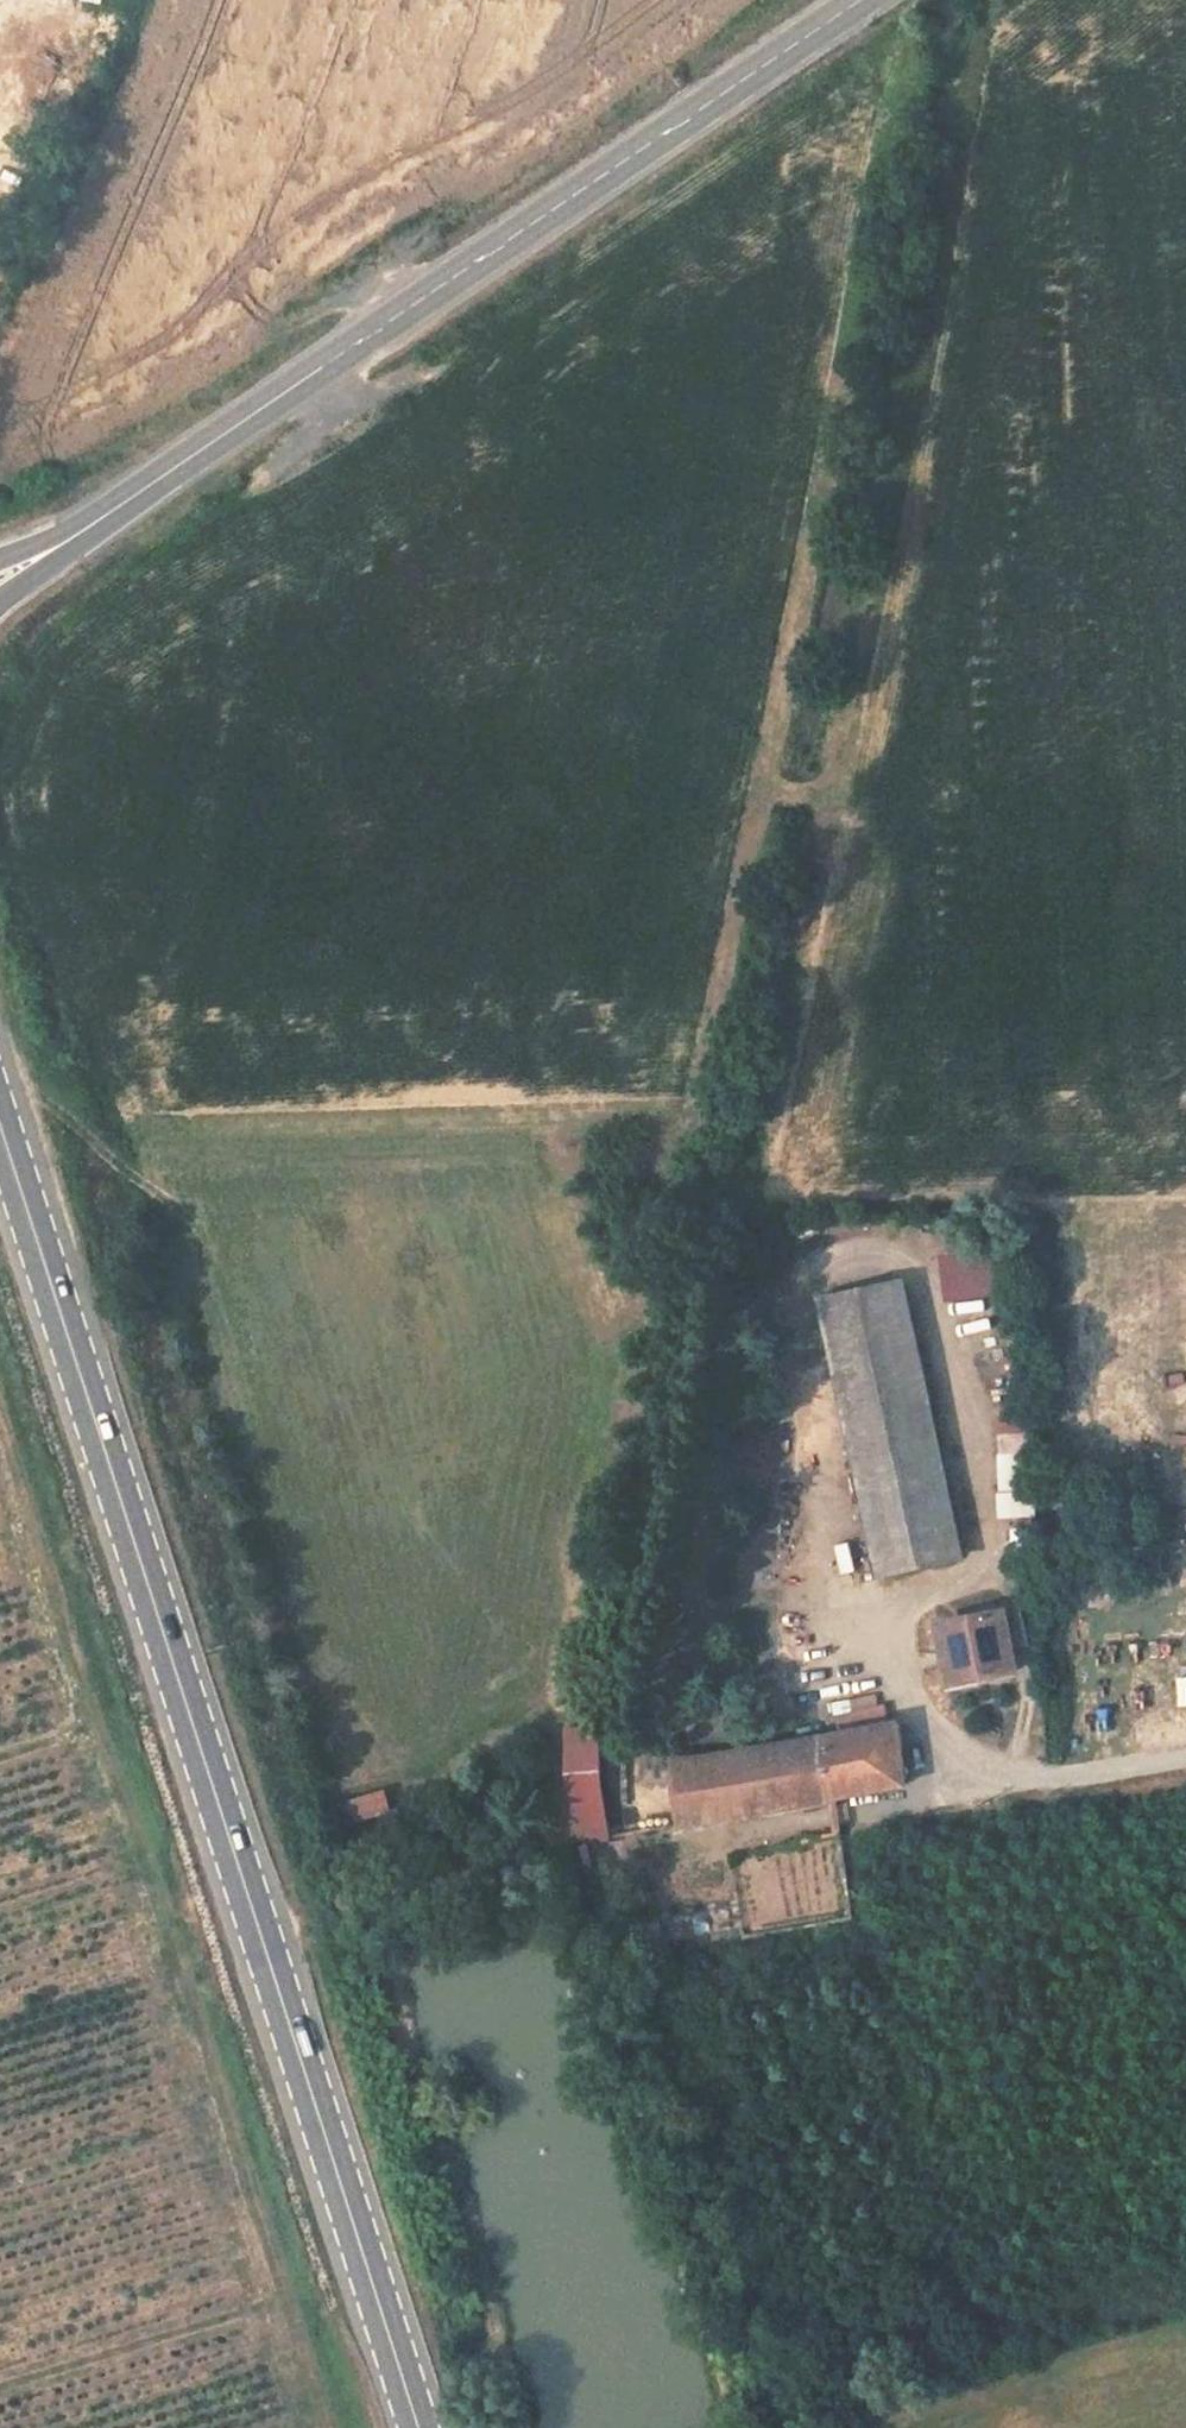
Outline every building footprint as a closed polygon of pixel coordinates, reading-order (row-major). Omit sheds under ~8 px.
[(993,1247),(937,1249),(939,1297),(995,1294),(993,1247)] [(871,1459),(932,1448),(898,1279),(836,1291),(871,1459)] [(995,1516),(1033,1516),(1033,1410),(994,1410),(995,1516)] [(932,1448),(871,1459),(894,1570),(955,1559),(932,1448)] [(1006,1610),(941,1622),(946,1649),(953,1647),(959,1680),(1016,1670),(1006,1610)] [(953,1647),(946,1649),(952,1682),(959,1680),(953,1647)] [(647,1672),(644,1700),(659,1698),(664,1675),(647,1672)] [(574,1710),(577,1782),(605,1777),(605,1762),(602,1733),(607,1706),(574,1710)] [(687,1822),(837,1798),(905,1783),(908,1791),(897,1724),(677,1756),(687,1822)] [(383,1788),(336,1800),(342,1822),(389,1809),(383,1788)] [(784,1917),(846,1912),(844,1881),(827,1883),(824,1852),(774,1857),(776,1877),(780,1877),(784,1917)]
